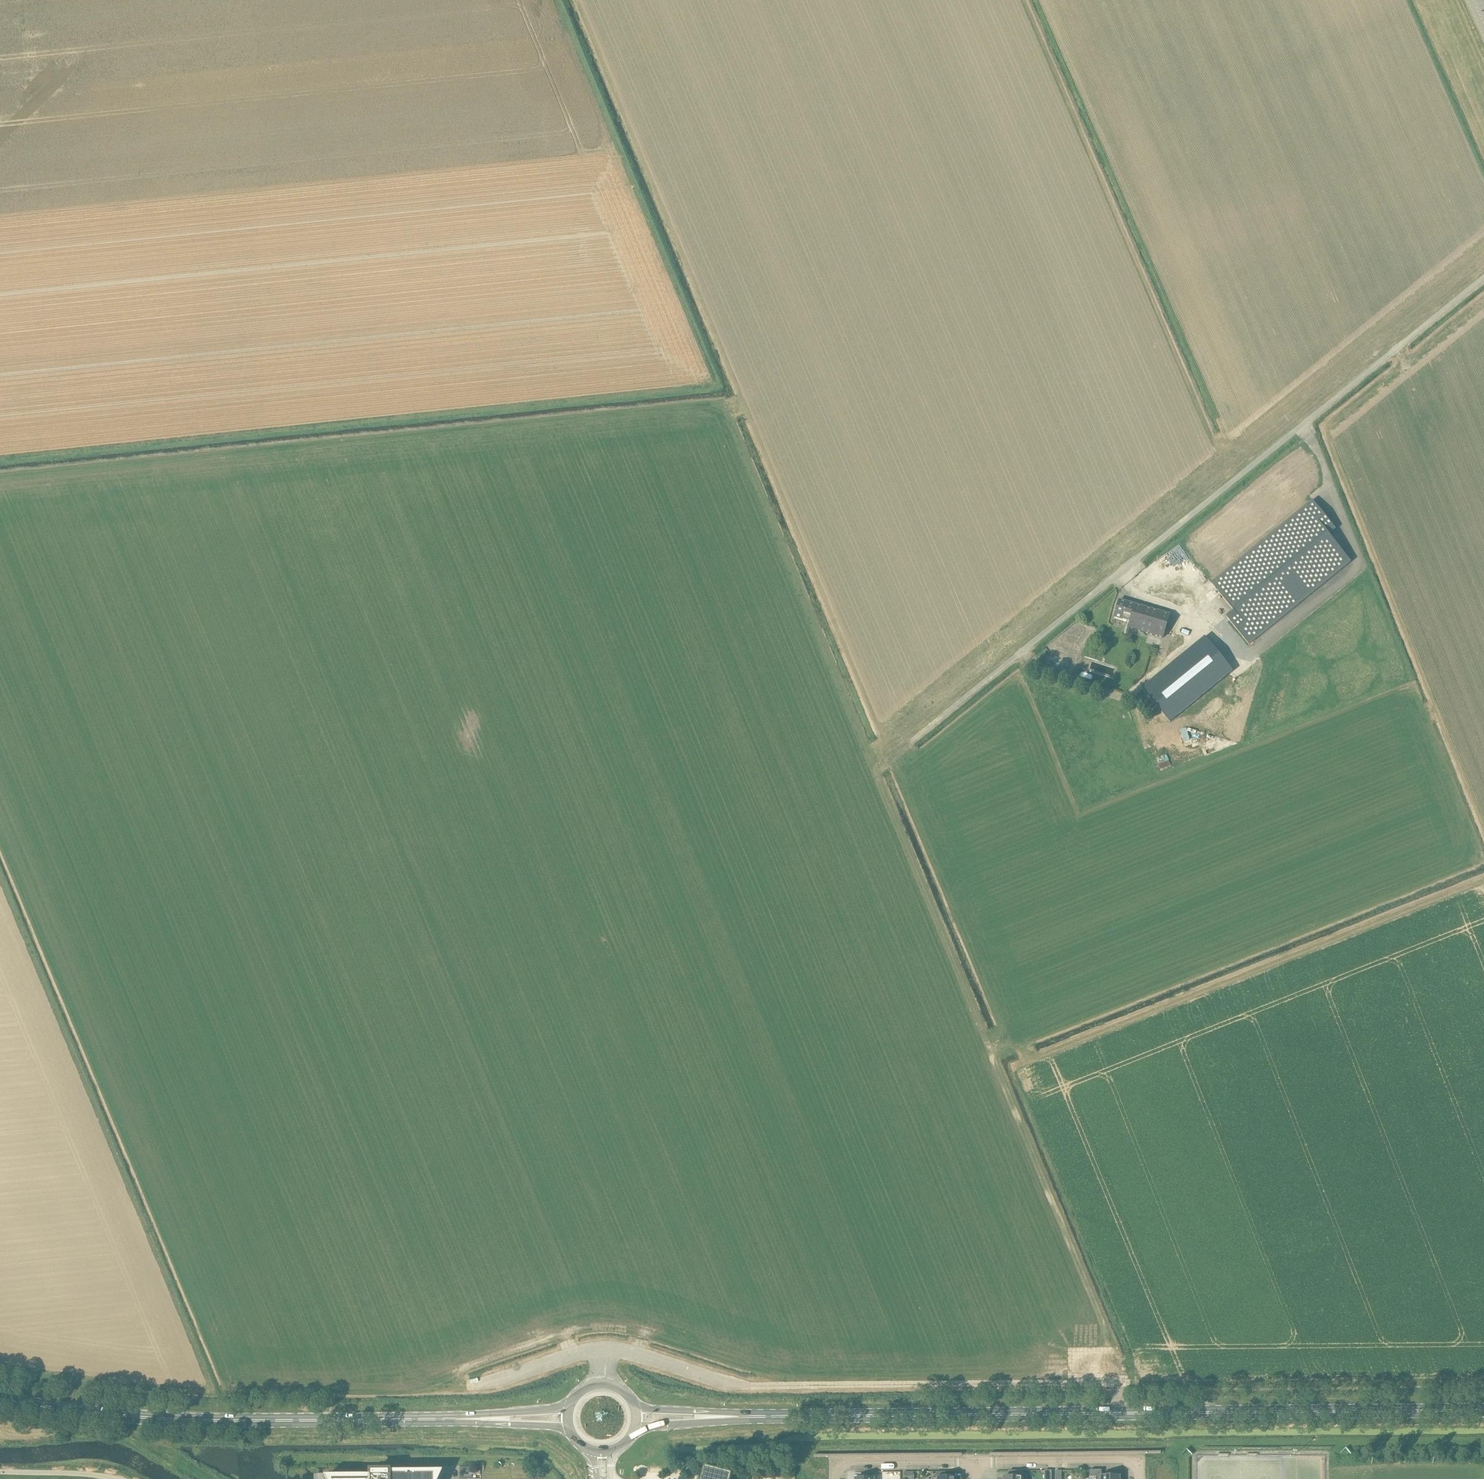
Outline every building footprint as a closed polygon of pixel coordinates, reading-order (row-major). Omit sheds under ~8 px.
[(1328,535),(1335,529),(1312,501),(1212,583),(1234,611),(1227,617),(1249,645),(1350,562),(1328,535)] [(1129,628),(1148,633),(1163,638),(1170,615),(1119,600),(1114,617),(1130,622),(1129,628)] [(1175,664),(1143,689),(1170,722),(1201,697),(1233,671),(1206,638),(1175,664)]
